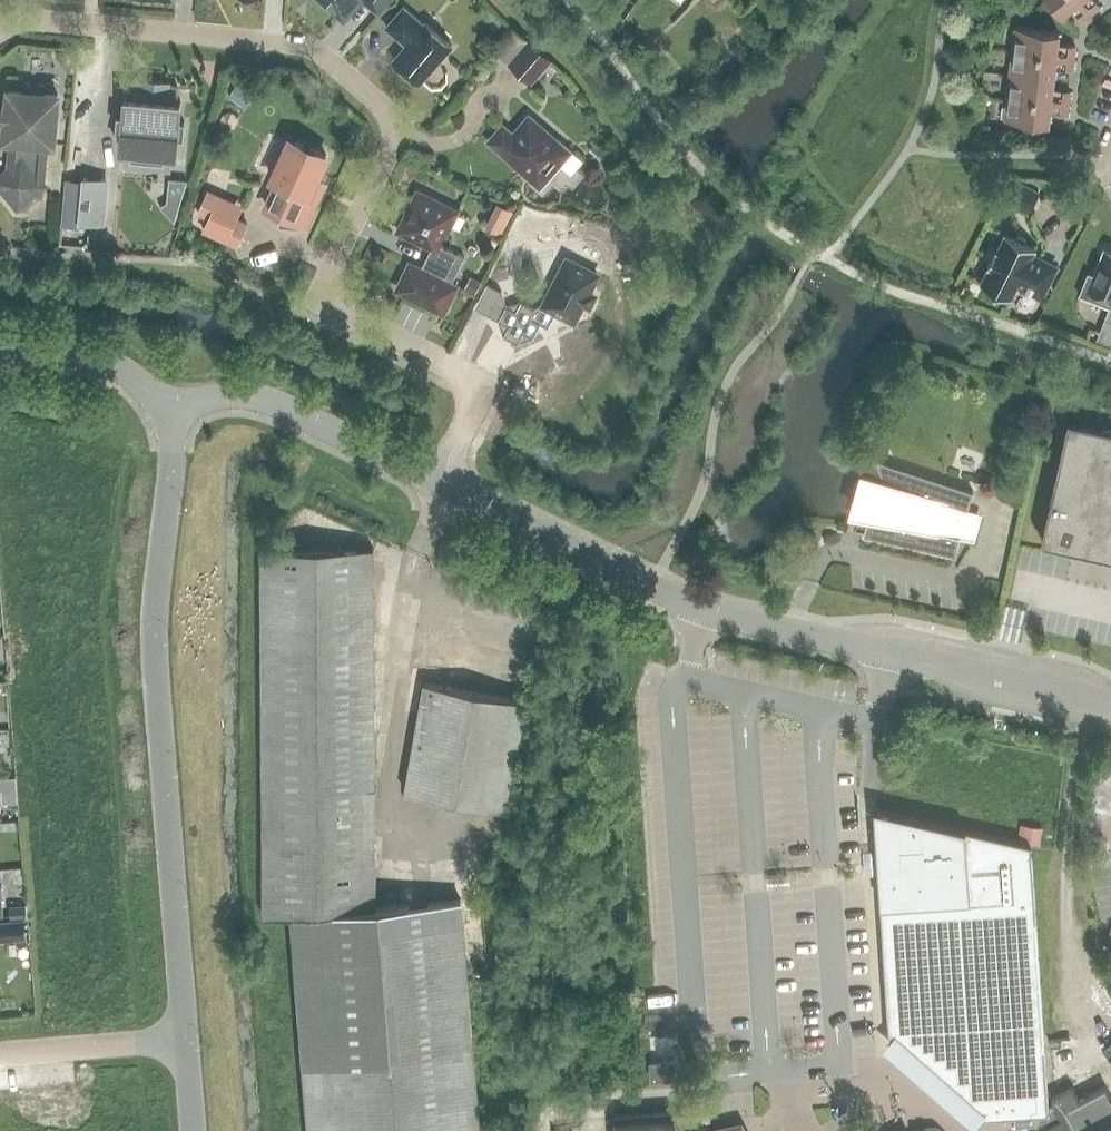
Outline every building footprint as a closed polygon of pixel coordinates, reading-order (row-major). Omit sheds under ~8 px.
[(343,17),(358,0),(324,0),(343,17)] [(378,9),(386,0),(367,0),(378,9)] [(1079,0),(1049,0),(1061,14),(1070,7),(1081,21),(1091,14),(1079,0)] [(1091,14),(1100,6),(1095,0),(1079,0),(1091,14)] [(404,39),(410,32),(414,36),(393,60),(420,83),(452,46),(425,23),(423,24),(403,7),(386,27),(400,39),(402,40),(404,39)] [(1074,58),(1075,46),(1057,44),(1059,32),(1015,27),(1013,51),(1074,58)] [(531,82),(550,60),(528,41),(509,63),(531,82)] [(1013,51),(1010,73),(1053,78),(1055,68),(1072,70),(1074,58),(1013,51)] [(1069,103),(1070,91),(1052,89),(1053,78),(1010,73),(1008,95),(1069,103)] [(172,154),(175,154),(175,155),(176,155),(178,136),(183,136),(185,122),(179,121),(181,102),(180,102),(179,103),(176,102),(178,88),(168,87),(169,82),(155,81),(154,81),(141,80),(140,85),(131,84),(129,98),(126,98),(126,97),(125,97),(123,116),(118,115),(116,130),(122,131),(120,150),(122,150),(122,149),(125,149),(123,164),(170,168),(172,154)] [(9,90),(7,108),(0,107),(0,109),(2,109),(1,119),(0,119),(0,138),(11,139),(8,169),(0,176),(0,186),(18,207),(45,185),(43,182),(47,143),(53,143),(55,119),(50,114),(52,96),(57,96),(58,95),(43,93),(44,84),(24,82),(24,91),(9,90)] [(236,84),(227,99),(245,111),(255,96),(236,84)] [(1067,115),(1069,103),(1008,95),(1005,119),(1048,124),(1049,113),(1067,115)] [(529,173),(526,176),(540,188),(552,175),(548,172),(557,162),(560,165),(572,151),(559,140),(556,143),(529,120),(513,138),(503,129),(493,141),(529,173)] [(267,208),(281,214),(279,226),(299,228),(301,224),(304,225),(317,197),(309,193),(326,155),(292,140),(273,180),(279,183),(267,208)] [(83,177),(83,182),(69,180),(65,225),(80,226),(80,222),(101,224),(105,179),(83,177)] [(181,202),(187,183),(170,181),(168,198),(172,201),(181,202)] [(1020,184),(1015,181),(1007,197),(1009,198),(1031,209),(1039,193),(1020,184)] [(417,191),(398,231),(431,248),(422,268),(417,265),(406,269),(399,283),(402,293),(436,310),(447,306),(458,286),(451,283),(464,257),(440,245),(457,211),(417,191)] [(502,200),(490,224),(506,232),(518,208),(502,200)] [(209,218),(204,230),(237,245),(247,223),(203,203),(198,213),(209,218)] [(541,215),(525,212),(519,238),(535,242),(541,215)] [(1055,267),(1031,255),(1034,249),(1035,249),(1035,248),(1029,245),(1025,242),(1026,239),(1018,235),(1017,238),(1009,235),(1006,233),(1005,234),(1006,234),(997,251),(996,251),(997,250),(995,250),(988,264),(989,265),(990,265),(982,282),(981,282),(981,283),(1010,298),(1017,284),(1041,295),(1055,267)] [(520,278),(528,259),(507,250),(499,269),(520,278)] [(1095,276),(1088,274),(1089,273),(1087,272),(1078,295),(1080,296),(1080,294),(1110,306),(1104,319),(1110,322),(1110,252),(1105,250),(1095,276)] [(599,293),(590,288),(597,275),(567,259),(544,305),(535,308),(521,301),(506,306),(501,291),(489,314),(499,320),(504,334),(518,341),(532,336),(540,322),(552,319),(556,311),(573,320),(581,305),(590,310),(599,293)] [(1069,419),(1042,541),(1110,556),(1110,428),(1069,419)] [(960,536),(954,535),(955,531),(971,535),(976,517),(960,513),(962,508),(968,510),(973,494),(974,492),(858,454),(858,455),(860,456),(859,462),(861,469),(865,474),(871,478),(854,514),(868,517),(864,535),(956,556),(960,536)] [(442,901),(442,896),(426,897),(426,903),(375,907),(373,550),(262,552),(263,916),(290,913),(309,1130),(478,1130),(460,900),(442,901)] [(404,792),(506,810),(526,701),(424,683),(404,792)] [(16,777),(0,778),(0,789),(1,789),(17,788),(16,777)] [(1036,1125),(1035,1114),(1049,1113),(1048,1105),(1031,845),(885,811),(874,809),(879,891),(889,1040),(890,1040),(895,1035),(912,1050),(923,1059),(964,1095),(983,1112),(979,1117),(980,1118),(1015,1115),(1016,1126),(1036,1125)] [(1020,823),(1018,841),(1040,844),(1043,826),(1020,823)] [(10,921),(27,920),(26,906),(9,907),(10,921)] [(0,922),(0,940),(26,938),(24,920),(0,922)] [(1102,1049),(1110,1059),(1110,1042),(1102,1049)] [(668,1060),(667,1057),(663,1058),(663,1061),(650,1062),(652,1080),(676,1078),(674,1060),(668,1060)] [(1054,1104),(1066,1130),(1110,1130),(1110,1096),(1105,1085),(1080,1099),(1073,1087),(1052,1098),(1054,1104)] [(1054,1104),(1048,1105),(1049,1113),(1035,1114),(1036,1125),(1036,1130),(1066,1130),(1054,1104)] [(819,1110),(814,1113),(819,1122),(821,1125),(831,1120),(824,1107),(819,1110)] [(680,1130),(673,1111),(615,1115),(616,1130),(680,1130)]
